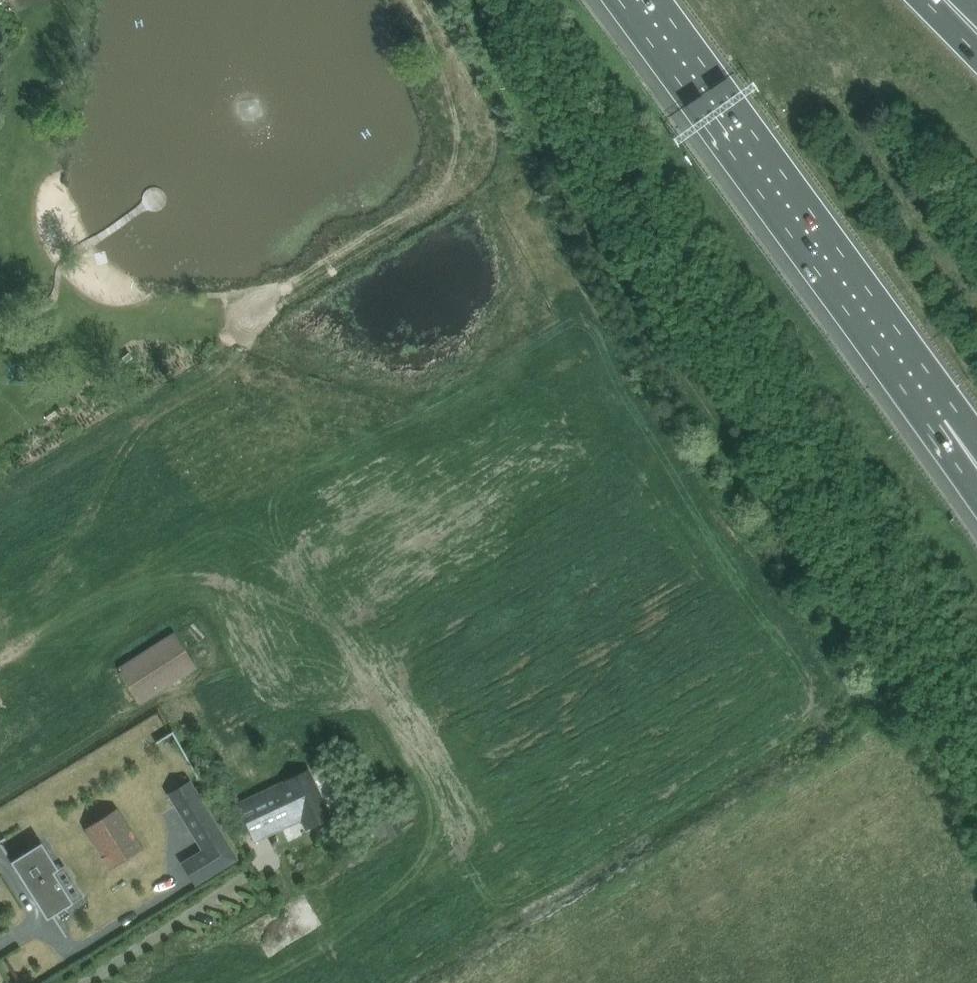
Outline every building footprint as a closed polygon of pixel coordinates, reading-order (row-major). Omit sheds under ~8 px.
[(174,639),(123,672),(141,700),(192,666),(174,639)] [(249,799),(238,804),(255,841),(256,840),(255,836),(264,832),(304,813),(310,826),(330,817),(308,771),(270,789),(249,799)] [(195,885),(238,859),(190,780),(169,793),(205,851),(182,865),(195,885)] [(119,809),(86,830),(111,870),(144,849),(119,809)] [(391,837),(402,831),(393,813),(374,823),(380,836),(388,831),(391,837)] [(59,869),(42,842),(11,862),(47,919),(74,903),(54,872),(59,869)]
